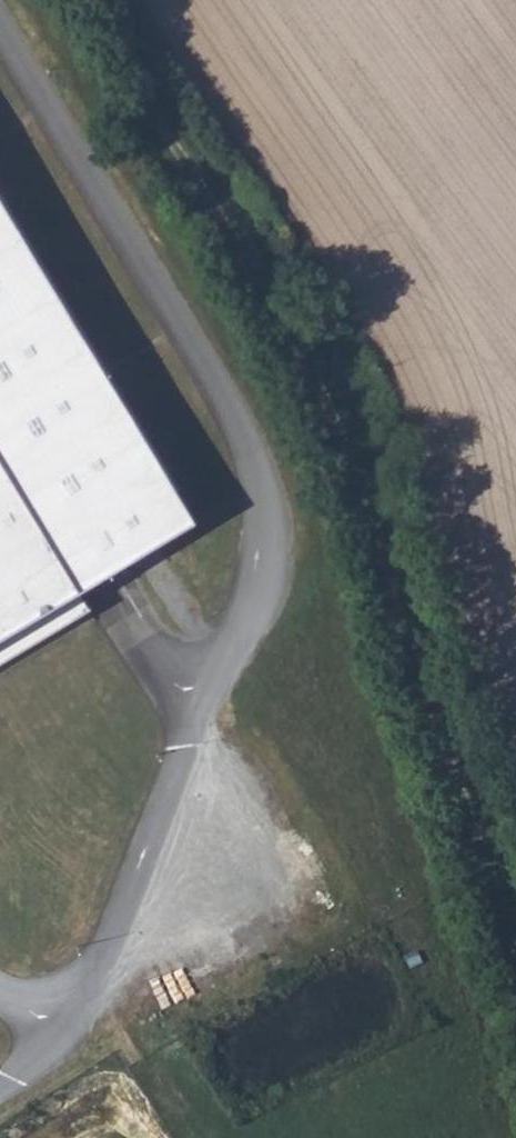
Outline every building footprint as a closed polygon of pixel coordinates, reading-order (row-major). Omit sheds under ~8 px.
[(205,532),(0,196),(0,656),(205,532)]
